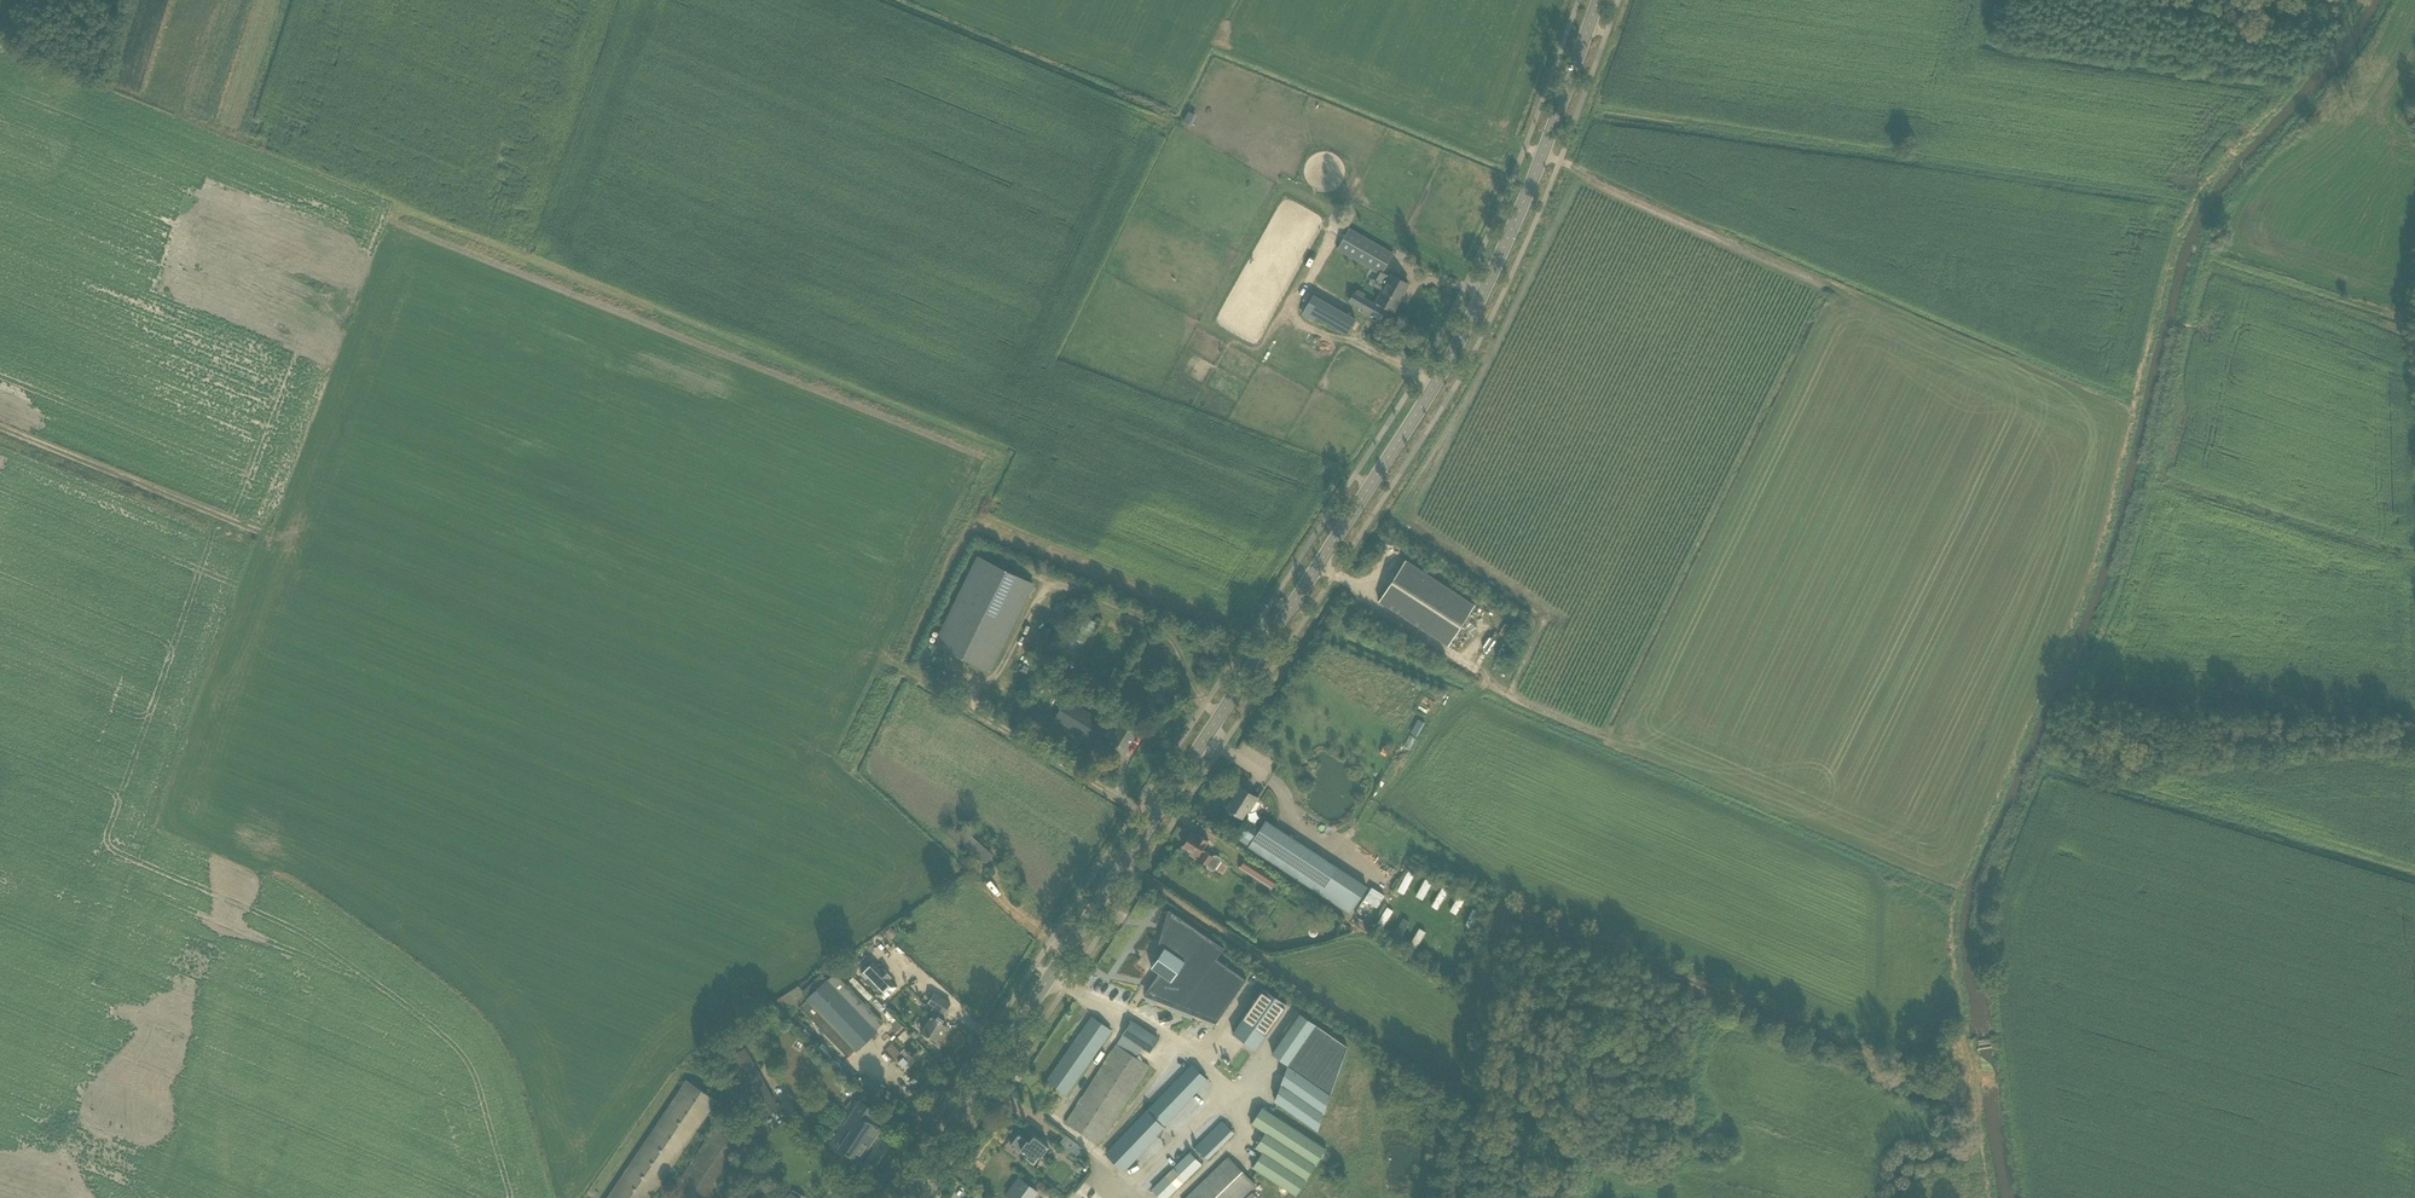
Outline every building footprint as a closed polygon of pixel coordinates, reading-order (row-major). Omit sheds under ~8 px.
[(1194,124),(1199,114),(1191,110),(1186,120),(1194,124)] [(1349,228),(1337,249),(1379,273),(1381,274),(1382,272),(1393,253),(1349,228)] [(1354,292),(1349,301),(1363,309),(1362,312),(1370,317),(1372,314),(1381,319),(1386,310),(1385,310),(1387,307),(1394,311),(1409,284),(1392,274),(1391,276),(1382,272),(1381,274),(1379,273),(1377,277),(1382,280),(1377,289),(1382,291),(1377,301),(1378,302),(1376,304),(1364,297),(1365,294),(1357,290),(1355,293),(1354,292)] [(1347,334),(1355,319),(1313,295),(1302,314),(1313,320),(1316,316),(1347,334)] [(934,644),(991,672),(1035,584),(978,556),(934,644)] [(1475,604),(1406,559),(1379,601),(1448,646),(1475,604)] [(1110,702),(1078,683),(1072,694),(1104,713),(1110,702)] [(1122,721),(1117,730),(1068,701),(1057,719),(1088,738),(1084,744),(1093,749),(1102,734),(1126,749),(1137,730),(1122,721)] [(1248,812),(1257,798),(1241,787),(1227,807),(1241,817),(1246,810),(1248,812)] [(1368,888),(1265,820),(1260,829),(1246,819),(1238,832),(1252,841),(1249,846),(1351,912),(1368,888)] [(986,862),(993,854),(963,829),(957,836),(986,862)] [(1200,849),(1207,839),(1199,834),(1198,836),(1192,832),(1183,845),(1192,851),(1190,854),(1206,865),(1207,864),(1207,867),(1212,870),(1215,870),(1221,861),(1221,857),(1216,854),(1210,856),(1200,849)] [(1279,877),(1247,857),(1240,867),(1272,887),(1279,877)] [(1396,889),(1406,894),(1416,873),(1407,869),(1396,889)] [(1415,894),(1424,899),(1434,881),(1425,877),(1415,894)] [(1443,882),(1432,906),(1440,909),(1451,885),(1443,882)] [(1458,891),(1449,910),(1459,914),(1467,895),(1458,891)] [(1388,906),(1378,923),(1385,927),(1395,910),(1388,906)] [(1472,907),(1465,925),(1472,928),(1480,910),(1472,907)] [(1161,974),(1147,994),(1216,1021),(1215,1023),(1216,1023),(1246,979),(1217,959),(1224,948),(1169,910),(1168,911),(1170,912),(1161,944),(1165,947),(1151,967),(1161,974)] [(1395,931),(1403,935),(1411,921),(1403,917),(1395,931)] [(892,939),(898,934),(890,926),(885,932),(892,939)] [(1420,927),(1411,944),(1418,948),(1427,931),(1420,927)] [(1424,954),(1433,959),(1444,941),(1435,935),(1424,954)] [(1441,964),(1449,968),(1457,953),(1450,949),(1441,964)] [(919,985),(929,975),(911,957),(901,968),(919,985)] [(873,962),(861,974),(885,998),(897,986),(889,978),(891,976),(883,968),(881,969),(873,962)] [(799,985),(770,1004),(784,1017),(789,1012),(786,1008),(796,1007),(798,1008),(800,1006),(833,1041),(848,1057),(855,1050),(856,1051),(877,1031),(876,1030),(883,1023),(835,973),(828,979),(822,973),(803,991),(799,985)] [(1256,1049),(1287,1004),(1264,988),(1233,1032),(1256,1049)] [(930,1014),(920,1030),(937,1041),(947,1025),(939,1020),(944,1012),(950,1003),(934,993),(929,1002),(937,1007),(932,1015),(930,1014)] [(806,1025),(792,1013),(786,1019),(801,1031),(806,1025)] [(1275,1101),(1317,1130),(1348,1047),(1300,1013),(1272,1053),(1288,1064),(1275,1101)] [(1111,1030),(1092,1017),(1047,1080),(1066,1094),(1111,1030)] [(893,1023),(893,1027),(897,1031),(902,1025),(897,1019),(893,1023)] [(1144,1047),(1150,1051),(1158,1038),(1132,1021),(1066,1122),(1098,1144),(1149,1066),(1137,1058),(1144,1047)] [(779,1107),(745,1047),(723,1059),(758,1120),(779,1107)] [(835,1054),(831,1058),(847,1073),(852,1077),(856,1073),(851,1069),(835,1054)] [(1206,1079),(1192,1065),(1107,1153),(1124,1169),(1164,1127),(1162,1125),(1206,1079)] [(687,1079),(607,1197),(652,1197),(718,1100),(687,1079)] [(848,1126),(836,1145),(841,1149),(848,1153),(858,1160),(872,1138),(873,1139),(880,1128),(872,1123),(878,1113),(868,1106),(861,1101),(854,1112),(860,1115),(851,1128),(848,1126)] [(1296,1196),(1326,1148),(1262,1106),(1251,1124),(1265,1133),(1255,1148),(1262,1152),(1252,1168),(1296,1196)] [(754,1133),(724,1113),(667,1197),(710,1197),(754,1133)] [(1196,1145),(1209,1159),(1235,1133),(1222,1120),(1196,1145)] [(1027,1140),(1019,1134),(1011,1145),(1019,1151),(1021,1149),(1028,1154),(1026,1157),(1036,1164),(1048,1146),(1040,1140),(1034,1135),(1029,1141),(1027,1140)] [(1082,1148),(1066,1136),(1059,1145),(1075,1157),(1082,1148)] [(1162,1197),(1165,1197),(1201,1164),(1190,1153),(1153,1189),(1162,1197)] [(1255,1184),(1227,1157),(1186,1197),(1241,1197),(1255,1184)] [(739,1197),(767,1197),(772,1190),(766,1186),(770,1180),(756,1171),(739,1197)] [(1019,1176),(1005,1193),(1012,1197),(1035,1197),(1040,1192),(1019,1176)] [(806,1197),(793,1189),(791,1192),(790,1192),(786,1197),(805,1197),(806,1197)]
